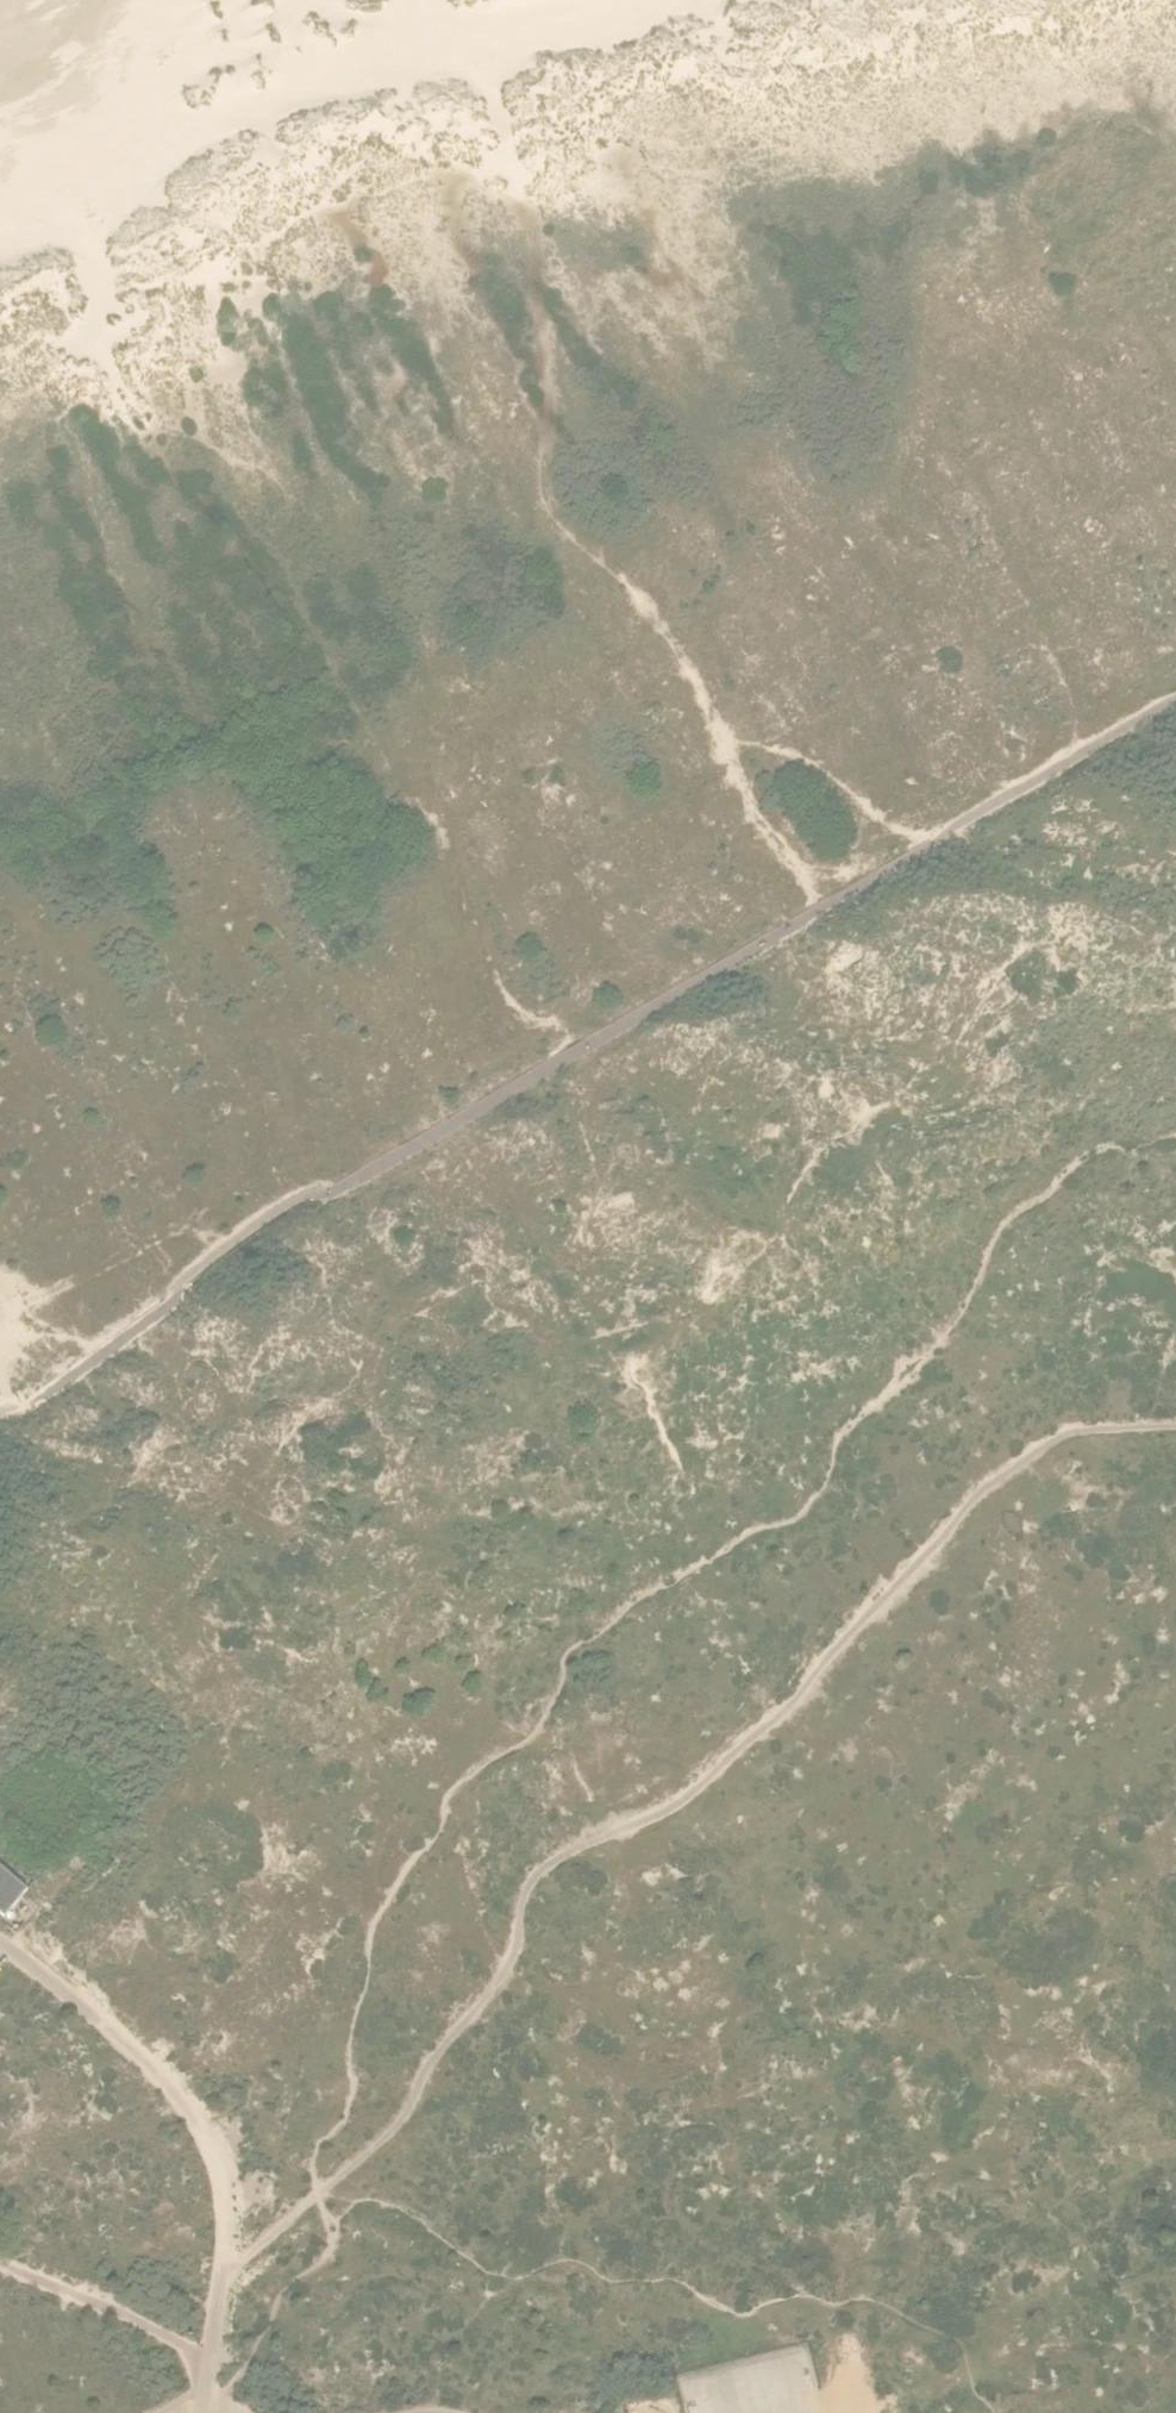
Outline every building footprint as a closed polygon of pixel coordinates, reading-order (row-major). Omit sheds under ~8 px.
[(13,1878),(0,1867),(0,1893),(13,1878)]
